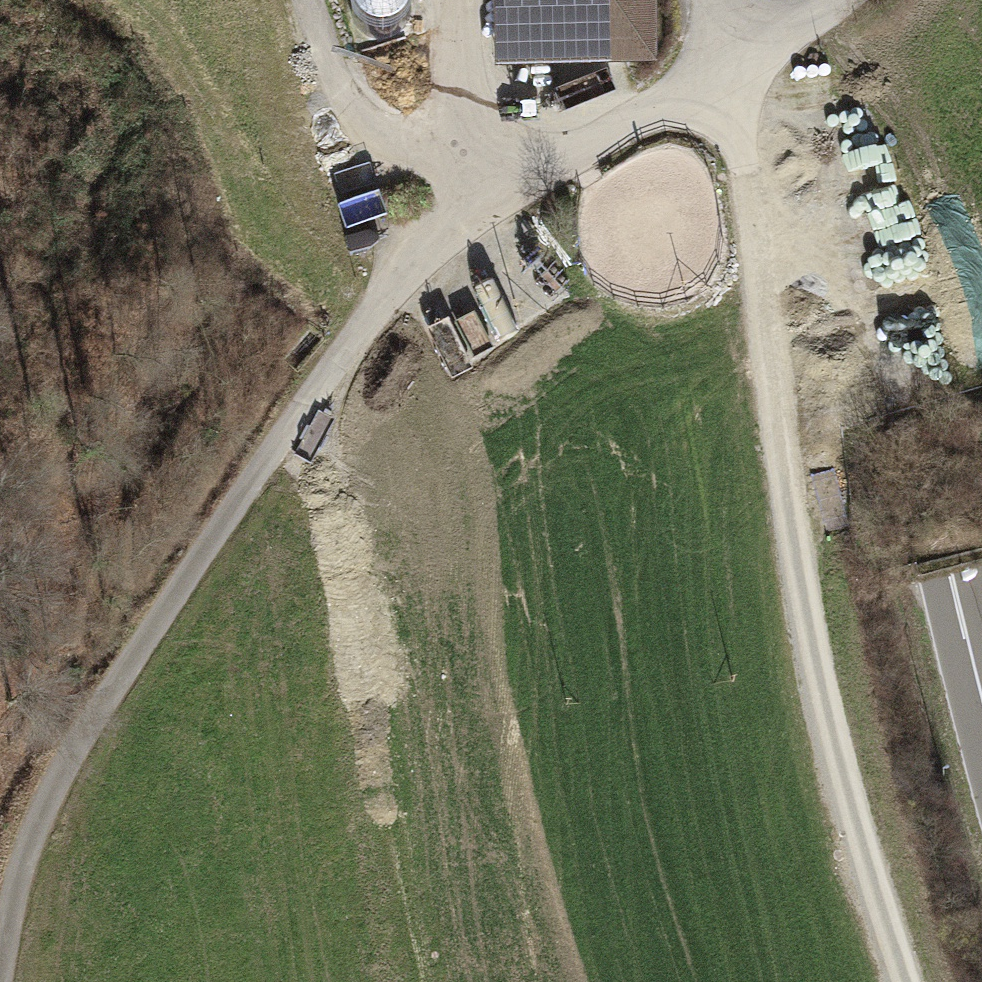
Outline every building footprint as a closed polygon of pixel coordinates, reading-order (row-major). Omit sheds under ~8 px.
[(497,57),(648,54),(648,0),(497,0),(497,57)]
